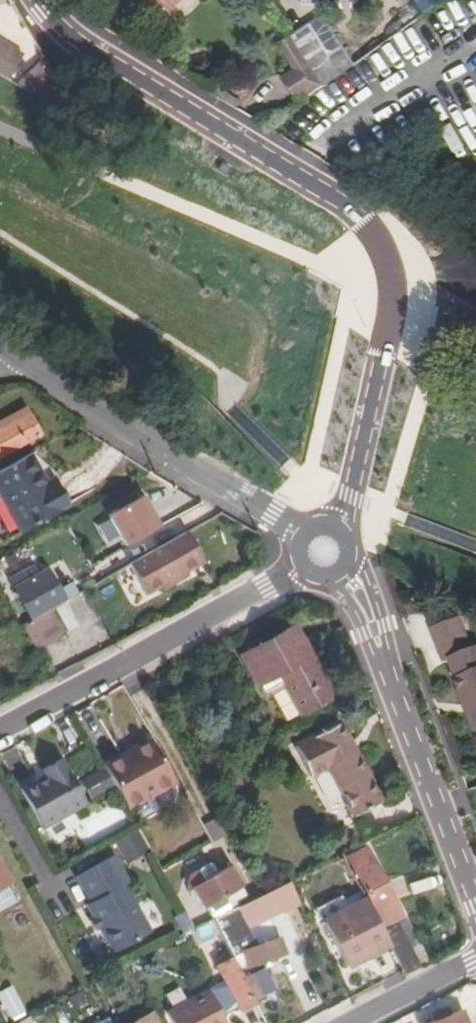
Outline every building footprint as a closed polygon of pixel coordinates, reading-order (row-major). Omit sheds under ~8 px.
[(326,16),(308,28),(294,36),(327,85),(357,64),(326,16)] [(327,85),(294,36),(281,46),(297,70),(285,78),(301,104),(327,85)] [(71,122),(36,57),(0,75),(45,103),(71,122)] [(26,415),(21,406),(0,417),(0,428),(26,415)] [(0,428),(0,452),(36,434),(26,415),(0,428)] [(20,529),(65,502),(56,485),(47,491),(44,484),(28,453),(0,469),(0,492),(20,529)] [(53,478),(44,484),(47,491),(56,485),(53,478)] [(145,493),(106,511),(122,545),(160,527),(145,493)] [(198,562),(182,533),(127,563),(143,592),(198,562)] [(31,617),(34,616),(61,600),(55,590),(44,570),(37,574),(32,566),(9,579),(31,617)] [(69,582),(55,590),(61,600),(75,593),(69,582)] [(50,645),(34,616),(31,617),(20,623),(36,652),(50,645)] [(296,631),(243,658),(263,696),(282,688),(298,718),(332,701),(296,631)] [(475,741),(475,668),(454,676),(461,694),(459,695),(475,741)] [(293,751),(309,782),(326,772),(353,820),(380,806),(339,727),(293,751)] [(146,738),(117,753),(119,758),(149,743),(146,738)] [(172,787),(149,743),(119,758),(117,753),(99,763),(125,812),(172,787)] [(31,802),(44,825),(82,804),(58,759),(39,769),(43,777),(34,782),(33,780),(21,786),(31,802)] [(84,785),(91,798),(107,788),(100,776),(84,785)] [(31,802),(21,786),(18,788),(27,804),(31,802)] [(31,802),(27,804),(40,827),(44,825),(31,802)] [(114,841),(124,861),(147,850),(137,829),(114,841)] [(384,931),(379,933),(386,946),(402,976),(418,968),(397,925),(403,921),(365,851),(345,860),(384,931)] [(74,876),(86,903),(114,951),(145,935),(121,887),(125,885),(111,857),(74,876)] [(197,910),(236,891),(228,876),(190,895),(197,910)] [(291,905),(295,902),(285,884),(206,923),(216,941),(280,910),(281,913),(293,907),(291,905)] [(343,969),(386,946),(379,933),(361,902),(318,926),(343,969)] [(114,951),(86,903),(83,904),(89,918),(95,928),(108,954),(114,951)] [(89,931),(95,928),(89,918),(84,921),(89,931)] [(246,955),(262,947),(259,942),(243,949),(246,955)] [(246,955),(228,964),(237,979),(275,960),(268,944),(262,947),(246,955)] [(228,964),(226,960),(211,966),(235,1011),(250,1004),(237,979),(228,964)] [(205,989),(163,1011),(170,1022),(224,1022),(205,989)] [(15,1018),(1,991),(0,992),(0,1022),(1,1022),(5,1022),(15,1018)] [(459,1011),(429,1022),(463,1022),(459,1011)] [(5,1022),(29,1022),(23,1014),(15,1018),(5,1022)]
